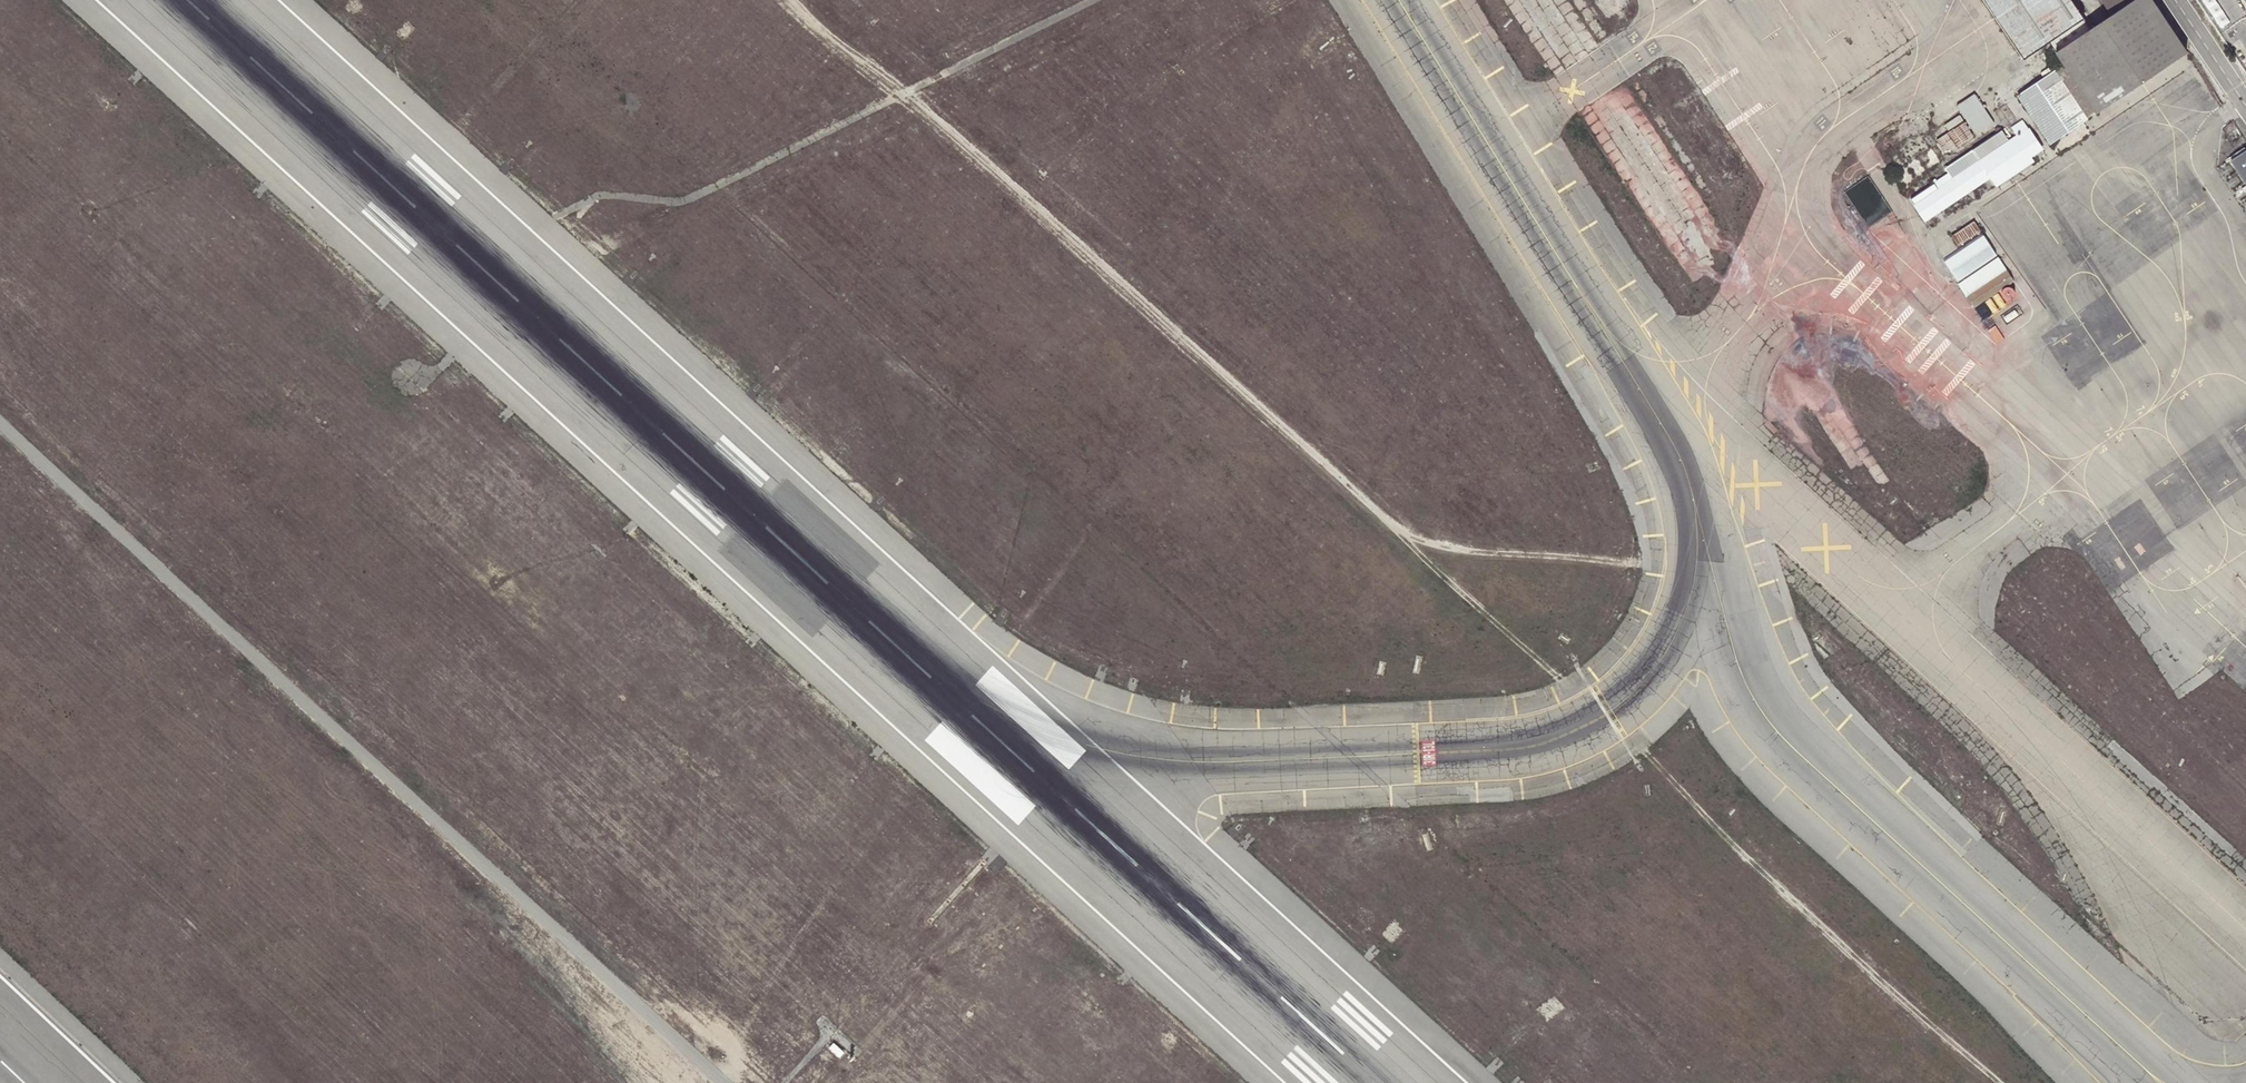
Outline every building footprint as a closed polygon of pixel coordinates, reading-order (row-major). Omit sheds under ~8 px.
[(2023,58),(2049,41),(2082,18),(2070,0),(1984,0),(2023,58)] [(2017,95),(2051,146),(2187,53),(2151,0),(2125,0),(2107,11),(2087,26),(2054,50),(2063,63),(2054,69),(2043,77),(2017,95)] [(2107,11),(2125,0),(2101,0),(2100,0),(2107,11)] [(2087,26),(2082,18),(2049,41),(2054,50),(2087,26)] [(2040,72),(2043,77),(2054,69),(2050,64),(2040,72)] [(1948,173),(1911,198),(1926,220),(1991,177),(1997,185),(2034,160),(2031,157),(2044,148),(2029,127),(2027,128),(2022,120),(2010,128),(2015,135),(2008,140),(2005,135),(2007,134),(2003,129),(1945,168),(1948,173)] [(2227,159),(2245,188),(2245,148),(2227,159)] [(1970,306),(2011,279),(1980,234),(1941,259),(1970,306)]
